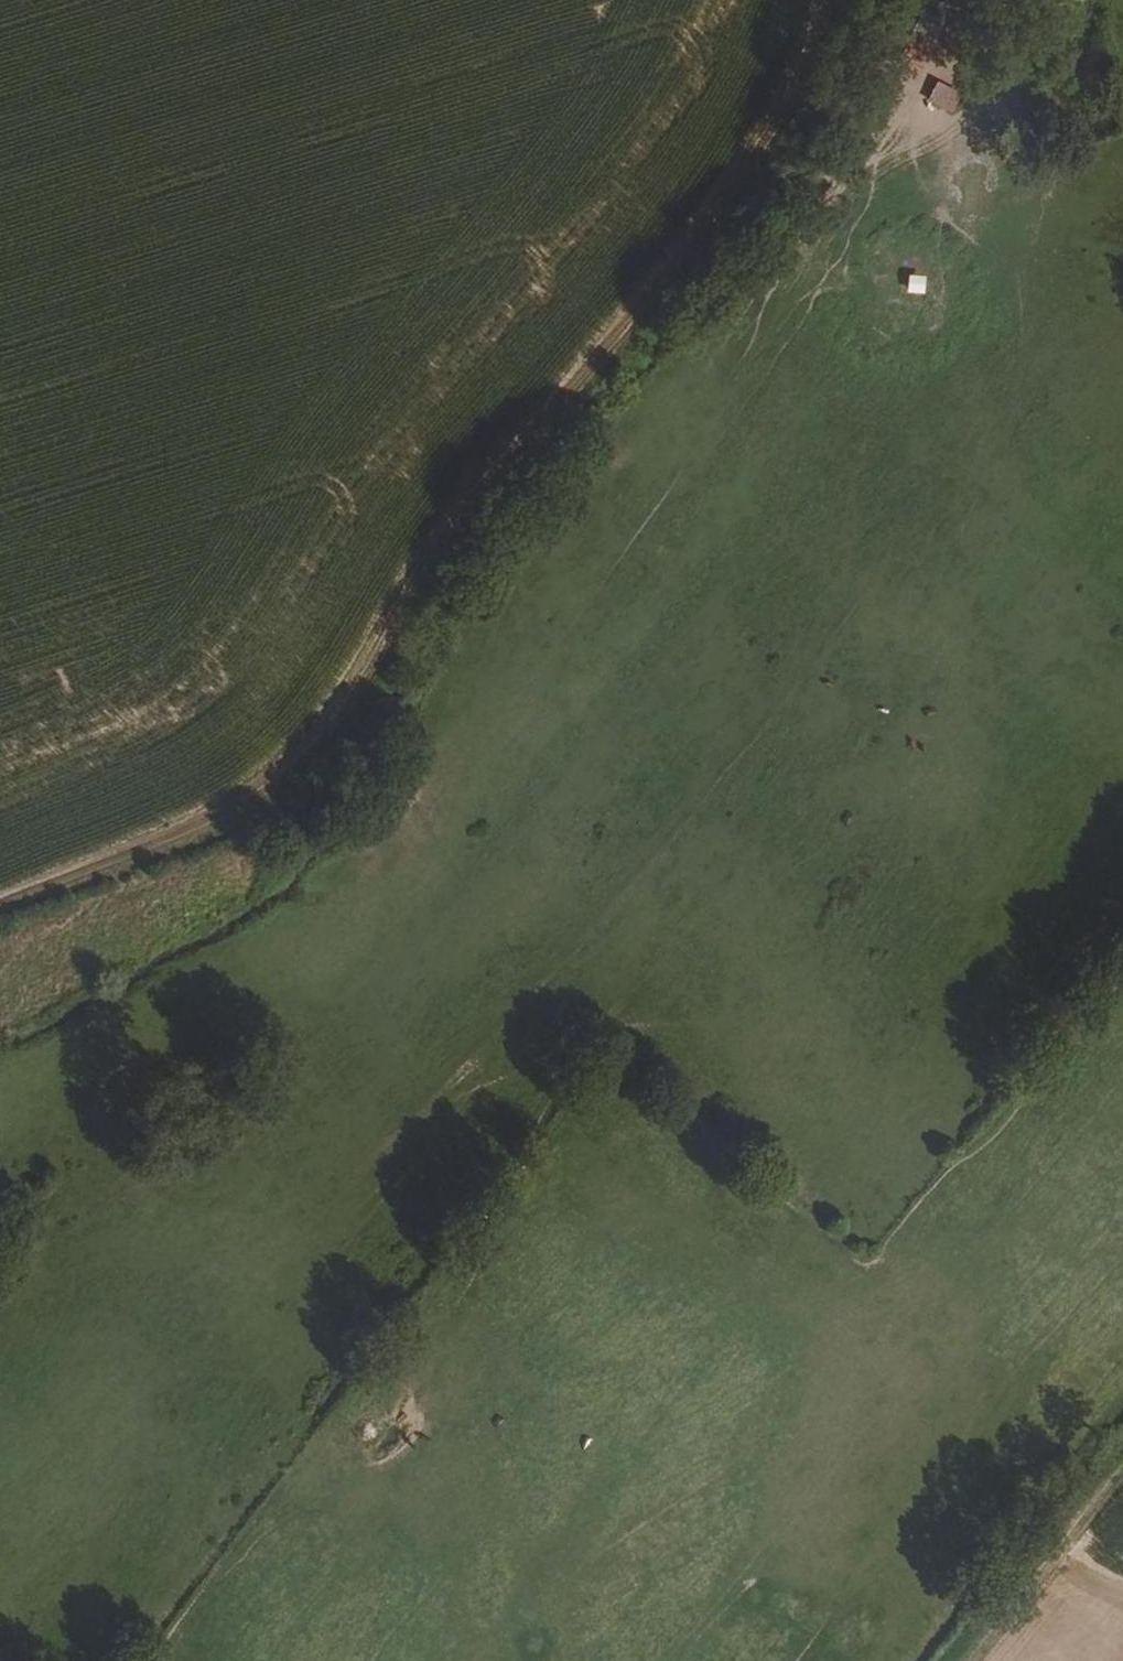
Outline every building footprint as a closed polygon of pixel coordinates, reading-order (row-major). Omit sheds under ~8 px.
[(921,75),(949,8),(930,0),(924,0),(898,66),(921,75)] [(927,101),(951,112),(960,93),(937,81),(927,101)]
